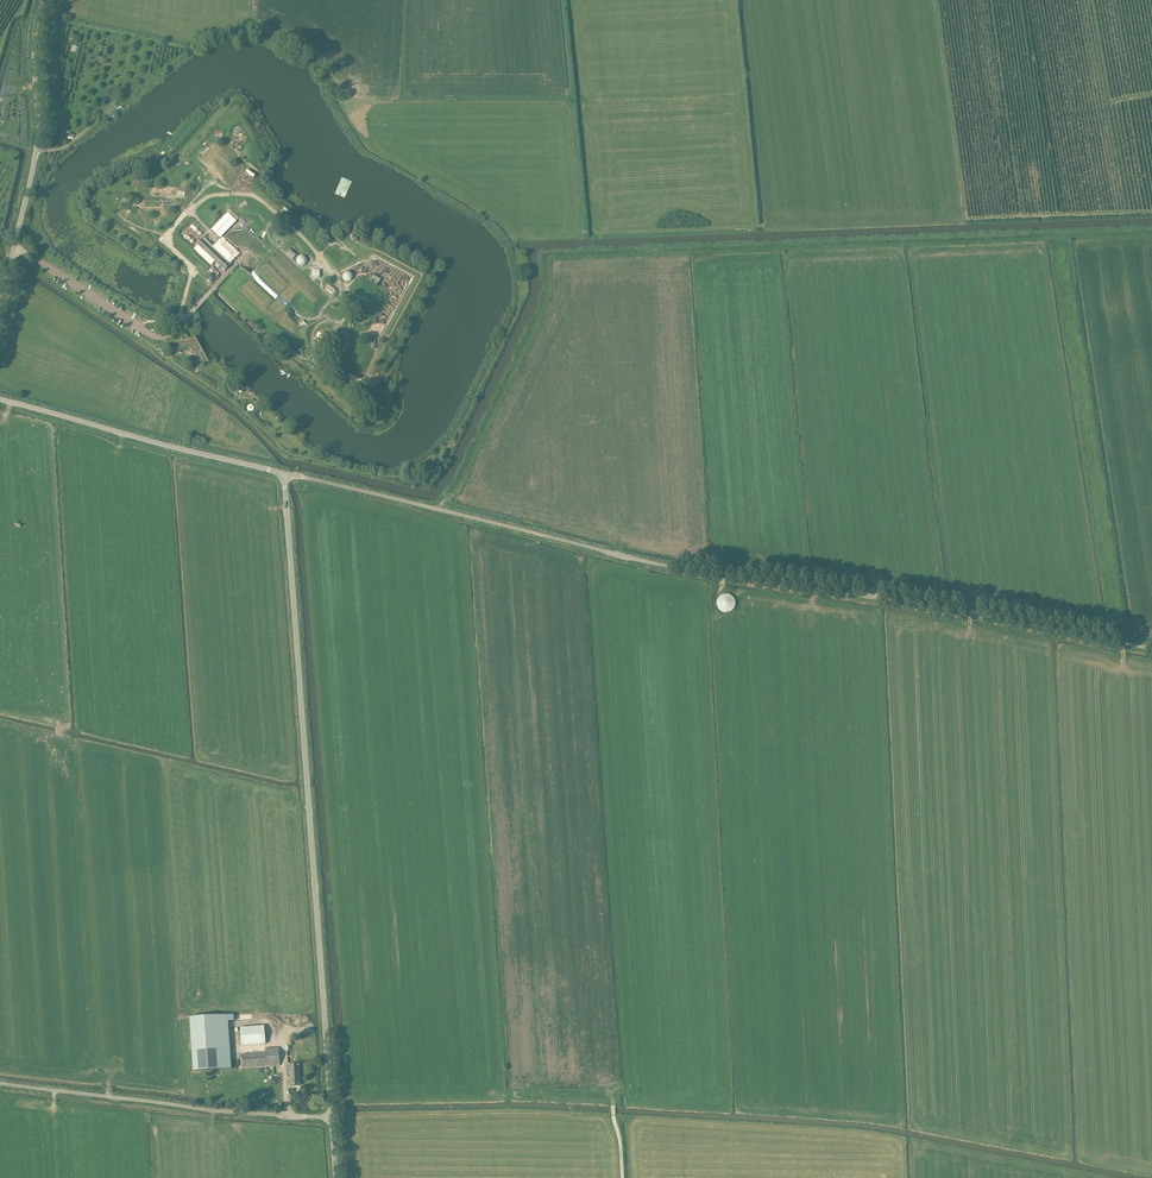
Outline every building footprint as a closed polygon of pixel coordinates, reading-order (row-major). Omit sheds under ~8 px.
[(114,103),(102,111),(106,116),(117,108),(114,103)] [(245,146),(237,142),(233,148),(242,152),(245,146)] [(199,174),(191,167),(185,175),(193,181),(196,178),(199,174)] [(186,192),(177,191),(176,198),(185,200),(186,192)] [(246,200),(238,205),(241,211),(249,207),(246,200)] [(272,220),(275,216),(264,206),(261,210),(272,220)] [(285,207),(280,212),(286,217),(290,212),(285,207)] [(211,230),(220,238),(236,221),(227,213),(211,230)] [(261,242),(266,233),(253,221),(242,231),(231,231),(225,237),(235,247),(235,248),(236,248),(245,250),(257,262),(261,258),(265,261),(272,267),(274,265),(267,258),(272,253),(261,242)] [(283,243),(281,245),(282,246),(285,243),(290,238),(284,233),(280,238),(276,242),(278,242),(280,240),(281,241),(283,243)] [(231,263),(204,237),(197,244),(225,270),(231,263)] [(298,254),(291,248),(286,253),(293,259),(298,254)] [(296,259),(296,261),(297,262),(298,264),(299,265),(300,266),(302,266),(304,265),(305,264),(306,263),(307,262),(307,260),(307,258),(306,257),(305,256),(303,255),(301,255),(300,255),(298,256),(297,257),(296,259)] [(294,314),(291,311),(292,309),(293,308),(297,312),(295,306),(290,302),(298,293),(291,287),(292,286),(272,267),(265,261),(254,272),(259,275),(255,279),(254,278),(239,264),(249,277),(242,286),(268,312),(270,310),(277,317),(285,308),(289,312),(294,314)] [(342,275),(342,276),(342,278),(343,280),(344,281),(347,281),(348,282),(349,281),(351,280),(352,279),(353,277),(353,276),(352,274),(351,273),(350,271),(349,271),(347,271),(345,271),(344,272),(343,273),(342,275)] [(215,278),(211,274),(207,279),(211,283),(215,278)] [(381,279),(375,274),(371,279),(377,284),(381,279)] [(337,289),(328,282),(324,289),(332,295),(337,289)] [(310,325),(304,319),(299,325),(305,331),(310,325)] [(337,336),(334,334),(332,336),(330,336),(329,339),(327,340),(329,343),(328,346),(333,347),(336,350),(337,346),(341,346),(340,343),(343,341),(340,339),(340,336),(337,336)] [(174,350),(190,350),(203,364),(207,361),(196,339),(189,340),(174,343),(174,350)] [(350,343),(353,348),(335,377),(346,367),(348,363),(357,368),(364,354),(354,349),(355,348),(351,342),(350,343)] [(340,360),(332,355),(329,362),(337,366),(340,360)] [(347,381),(343,386),(350,391),(354,385),(347,381)] [(735,606),(735,603),(735,600),(733,597),(731,595),(728,594),(725,594),(722,595),(720,596),(718,599),(717,602),(717,605),(718,607),(719,610),(721,612),(724,613),(727,613),(730,612),(732,610),(734,608),(735,606)] [(234,1021),(234,1015),(189,1018),(193,1072),(231,1069),(228,1021),(234,1021)] [(265,1044),(264,1026),(240,1027),(241,1046),(265,1044)] [(265,1048),(265,1053),(241,1054),(242,1068),(280,1066),(278,1047),(265,1048)] [(298,1065),(286,1066),(287,1076),(289,1076),(290,1086),(300,1085),(298,1065)]
